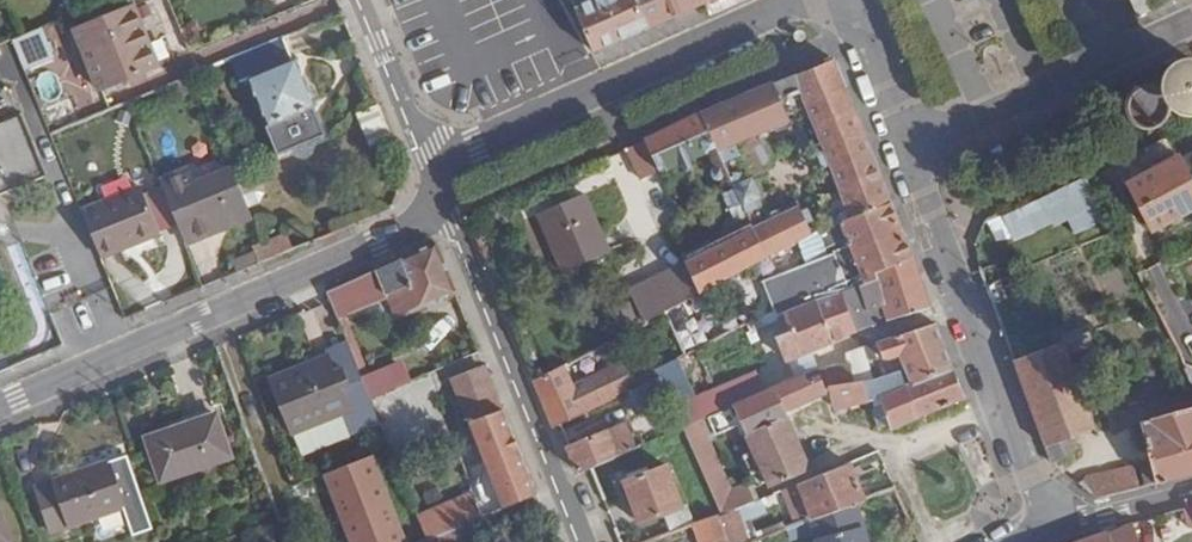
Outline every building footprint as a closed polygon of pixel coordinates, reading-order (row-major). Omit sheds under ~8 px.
[(130,0),(111,0),(86,10),(88,17),(130,0)] [(576,10),(596,0),(570,0),(576,10)] [(594,52),(647,28),(635,0),(596,0),(576,10),(594,52)] [(647,28),(648,29),(708,2),(707,0),(635,0),(647,28)] [(708,2),(712,13),(741,0),(712,0),(708,2)] [(1138,17),(1160,6),(1158,0),(1131,0),(1138,17)] [(133,7),(74,32),(98,90),(157,66),(133,7)] [(52,59),(39,29),(11,40),(24,71),(52,59)] [(251,76),(289,63),(281,39),(243,51),(251,76)] [(835,60),(776,84),(788,114),(805,106),(847,211),(827,220),(829,226),(839,223),(842,228),(891,207),(835,60)] [(321,131),(316,118),(294,64),(253,82),(269,122),(264,124),(277,157),(273,158),(285,186),(332,165),(320,139),(324,137),(321,131)] [(1189,64),(1182,67),(1175,72),(1171,79),(1170,87),(1172,95),(1177,102),(1183,107),(1191,108),(1191,65),(1189,64)] [(776,84),(716,108),(703,115),(737,193),(769,178),(762,163),(755,147),(751,148),(744,133),(774,120),(788,114),(776,84)] [(1150,130),(1151,130),(1153,130),(1156,129),(1159,128),(1161,126),(1164,124),(1166,122),(1168,120),(1170,117),(1171,114),(1172,111),(1172,108),(1172,104),(1171,102),(1170,99),(1168,96),(1166,93),(1164,91),(1162,89),(1159,88),(1156,87),(1153,86),(1150,85),(1147,86),(1144,86),(1141,87),(1138,88),(1135,90),(1133,92),(1131,94),(1130,97),(1128,100),(1127,103),(1127,106),(1127,110),(1127,112),(1128,116),(1130,118),(1131,121),(1133,124),(1135,126),(1138,127),(1141,128),(1144,130),(1147,130),(1150,130)] [(394,138),(380,105),(365,111),(378,145),(394,138)] [(48,177),(22,114),(0,123),(0,196),(48,177)] [(325,114),(316,118),(321,131),(331,127),(325,114)] [(792,125),(788,114),(774,120),(779,131),(792,125)] [(700,293),(768,261),(742,203),(737,193),(703,115),(642,142),(657,174),(709,150),(717,166),(713,168),(717,177),(722,175),(740,213),(722,222),(728,236),(709,245),(707,240),(680,253),(685,262),(700,293)] [(1130,183),(1140,204),(1191,180),(1179,158),(1130,183)] [(252,217),(232,169),(194,184),(188,169),(159,181),(185,245),(252,217)] [(1107,218),(1084,176),(989,219),(990,228),(994,241),(1001,242),(1014,237),(1015,241),(1070,218),(1076,232),(1107,218)] [(1140,204),(1154,229),(1191,209),(1191,183),(1191,180),(1140,204)] [(764,194),(742,203),(768,261),(784,254),(799,248),(815,240),(802,212),(785,219),(770,186),(762,190),(764,194)] [(140,188),(81,212),(101,259),(159,235),(140,188)] [(541,221),(555,252),(565,273),(608,253),(582,195),(539,215),(541,221)] [(799,248),(784,254),(802,293),(772,307),(773,310),(775,318),(786,313),(806,303),(817,299),(842,291),(861,284),(861,286),(879,280),(876,273),(911,259),(891,207),(842,228),(848,244),(834,250),(835,252),(806,264),(799,248)] [(543,257),(555,252),(541,221),(529,226),(543,257)] [(286,233),(263,242),(270,260),(294,251),(286,233)] [(252,247),(259,265),(270,260),(263,242),(252,247)] [(327,295),(329,299),(346,342),(361,378),(369,376),(344,315),(387,297),(395,317),(452,289),(435,247),(327,295)] [(930,309),(911,259),(876,273),(879,280),(861,286),(875,325),(876,326),(930,309)] [(644,323),(700,293),(685,262),(628,289),(644,323)] [(875,325),(861,286),(861,284),(842,291),(858,332),(875,325)] [(858,332),(842,291),(817,299),(834,343),(858,333),(858,332)] [(806,303),(786,313),(792,332),(776,338),(785,363),(834,343),(817,299),(806,303)] [(952,369),(935,324),(864,347),(874,379),(900,371),(904,384),(911,381),(912,385),(952,369)] [(1090,333),(1014,362),(1052,464),(1076,450),(1072,437),(1098,427),(1071,354),(1094,345),(1090,333)] [(361,378),(346,342),(327,350),(329,356),(335,370),(342,367),(350,388),(363,383),(361,378)] [(874,379),(864,347),(844,355),(846,363),(851,363),(855,383),(862,383),(874,379)] [(351,434),(379,423),(370,399),(363,383),(350,388),(342,367),(335,370),(329,356),(271,380),(292,434),(343,413),(351,434)] [(851,363),(846,363),(827,366),(828,370),(831,386),(855,383),(851,363)] [(475,503),(420,525),(427,541),(470,524),(502,510),(537,495),(484,366),(451,379),(486,465),(474,487),(478,496),(473,498),(475,503)] [(564,366),(533,379),(553,427),(558,425),(629,391),(632,390),(628,383),(625,377),(580,399),(564,366)] [(814,367),(804,375),(805,380),(818,374),(827,393),(830,392),(829,386),(831,386),(828,370),(814,367)] [(964,398),(952,369),(912,385),(924,415),(964,398)] [(900,371),(874,379),(862,383),(868,402),(881,398),(892,430),(924,415),(912,385),(911,381),(904,384),(900,371)] [(804,375),(787,383),(733,407),(739,423),(745,436),(785,418),(789,417),(786,412),(827,393),(818,374),(805,380),(804,375)] [(632,390),(629,391),(639,414),(670,400),(660,377),(632,390)] [(862,383),(855,383),(831,386),(829,386),(830,392),(835,411),(868,402),(862,383)] [(673,407),(681,429),(701,420),(707,418),(733,407),(727,395),(707,404),(702,394),(673,407)] [(739,423),(733,407),(707,418),(715,434),(739,423)] [(1143,422),(1153,462),(1143,464),(1148,485),(1191,474),(1191,409),(1143,422)] [(185,425),(146,438),(161,483),(231,459),(218,418),(186,429),(185,425)] [(810,471),(785,418),(745,436),(769,489),(810,471)] [(701,420),(681,429),(721,513),(737,507),(761,498),(755,484),(733,493),(701,420)] [(626,424),(568,448),(578,472),(587,469),(635,448),(626,424)] [(358,541),(404,541),(369,455),(329,470),(358,541)] [(797,483),(805,502),(857,481),(849,463),(797,483)] [(107,464),(36,488),(53,534),(122,509),(107,464)] [(1096,498),(1140,487),(1136,465),(1087,476),(1080,486),(1096,498)] [(667,468),(625,484),(640,524),(683,509),(667,468)] [(856,503),(865,500),(857,481),(805,502),(807,508),(812,520),(856,503)] [(545,517),(537,495),(502,510),(511,532),(545,517)] [(786,530),(790,541),(793,541),(813,536),(815,541),(867,541),(856,503),(812,520),(796,526),(786,530)] [(1191,528),(1191,505),(1184,507),(1189,529),(1191,528)] [(721,513),(720,514),(726,534),(744,527),(737,507),(721,513)] [(792,514),(796,526),(812,520),(807,508),(792,514)] [(690,526),(696,541),(729,541),(726,534),(720,514),(690,526)] [(0,518),(0,541),(9,541),(0,518)] [(427,541),(477,541),(470,524),(427,541)] [(1111,541),(1141,541),(1139,538),(1134,524),(1108,532),(1111,541)] [(729,541),(750,541),(744,527),(726,534),(729,541)] [(1108,532),(1080,541),(1111,541),(1108,532)] [(1141,541),(1159,541),(1155,533),(1139,538),(1141,541)]
